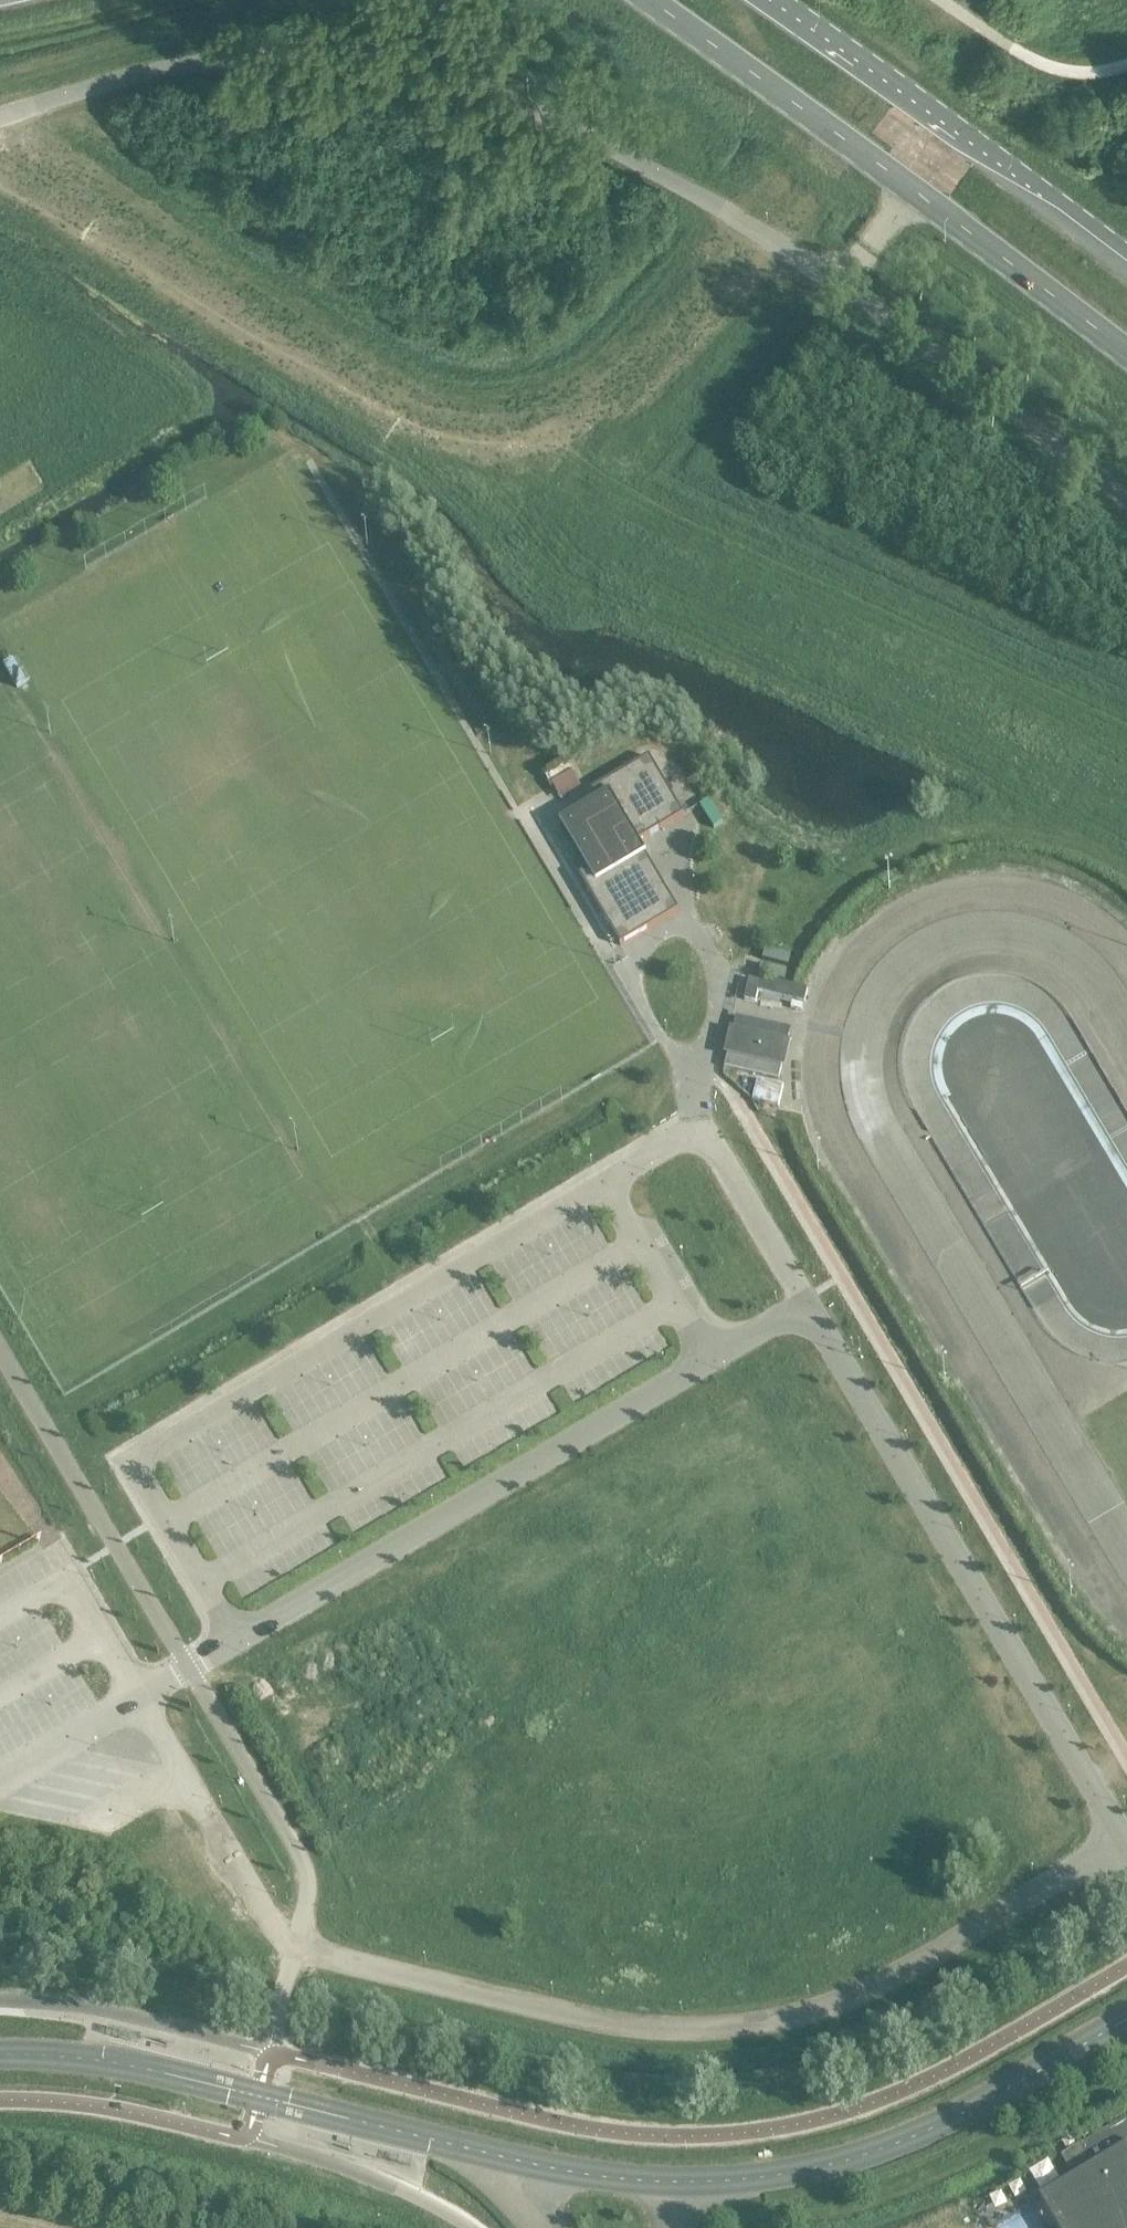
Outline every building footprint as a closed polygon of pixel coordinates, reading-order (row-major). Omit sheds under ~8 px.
[(649,756),(591,791),(597,802),(563,822),(590,868),(578,875),(620,945),(678,910),(644,853),(655,847),(648,835),(683,815),(649,756)] [(729,1054),(726,1067),(777,1079),(781,1066),(779,1066),(785,1042),(786,1043),(789,1030),(737,1018),(734,1031),(736,1031),(730,1054),(729,1054)] [(1057,2227),(1126,2227),(1126,2119),(1126,2118),(1080,2146),(1092,2168),(1040,2199),(1057,2227)]
